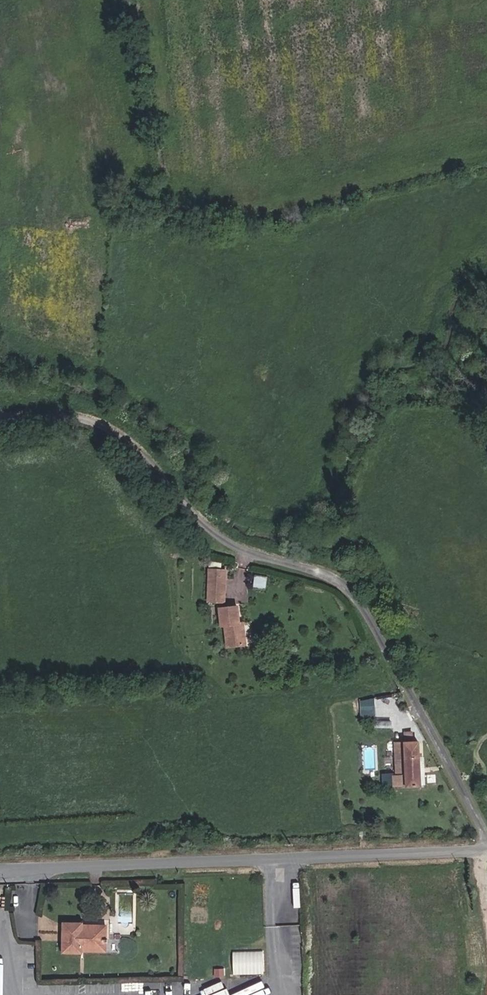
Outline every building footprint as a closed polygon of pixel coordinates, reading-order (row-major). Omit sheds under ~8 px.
[(229,570),(212,569),(210,599),(227,600),(229,570)] [(269,588),(271,575),(258,573),(256,587),(269,588)] [(245,642),(244,625),(240,625),(239,619),(237,604),(218,606),(219,622),(225,622),(227,643),(245,642)] [(375,698),(362,698),(361,715),(374,716),(375,698)] [(402,759),(391,758),(392,779),(398,779),(398,788),(418,787),(415,743),(408,743),(408,733),(401,733),(402,742),(402,759)] [(402,759),(402,742),(390,742),(391,758),(402,759)] [(382,772),(382,785),(391,785),(391,772),(382,772)] [(63,956),(79,956),(79,953),(103,953),(103,945),(107,945),(108,941),(105,941),(106,930),(81,930),(81,926),(63,926),(63,956)] [(232,973),(266,973),(267,950),(233,950),(232,973)]
